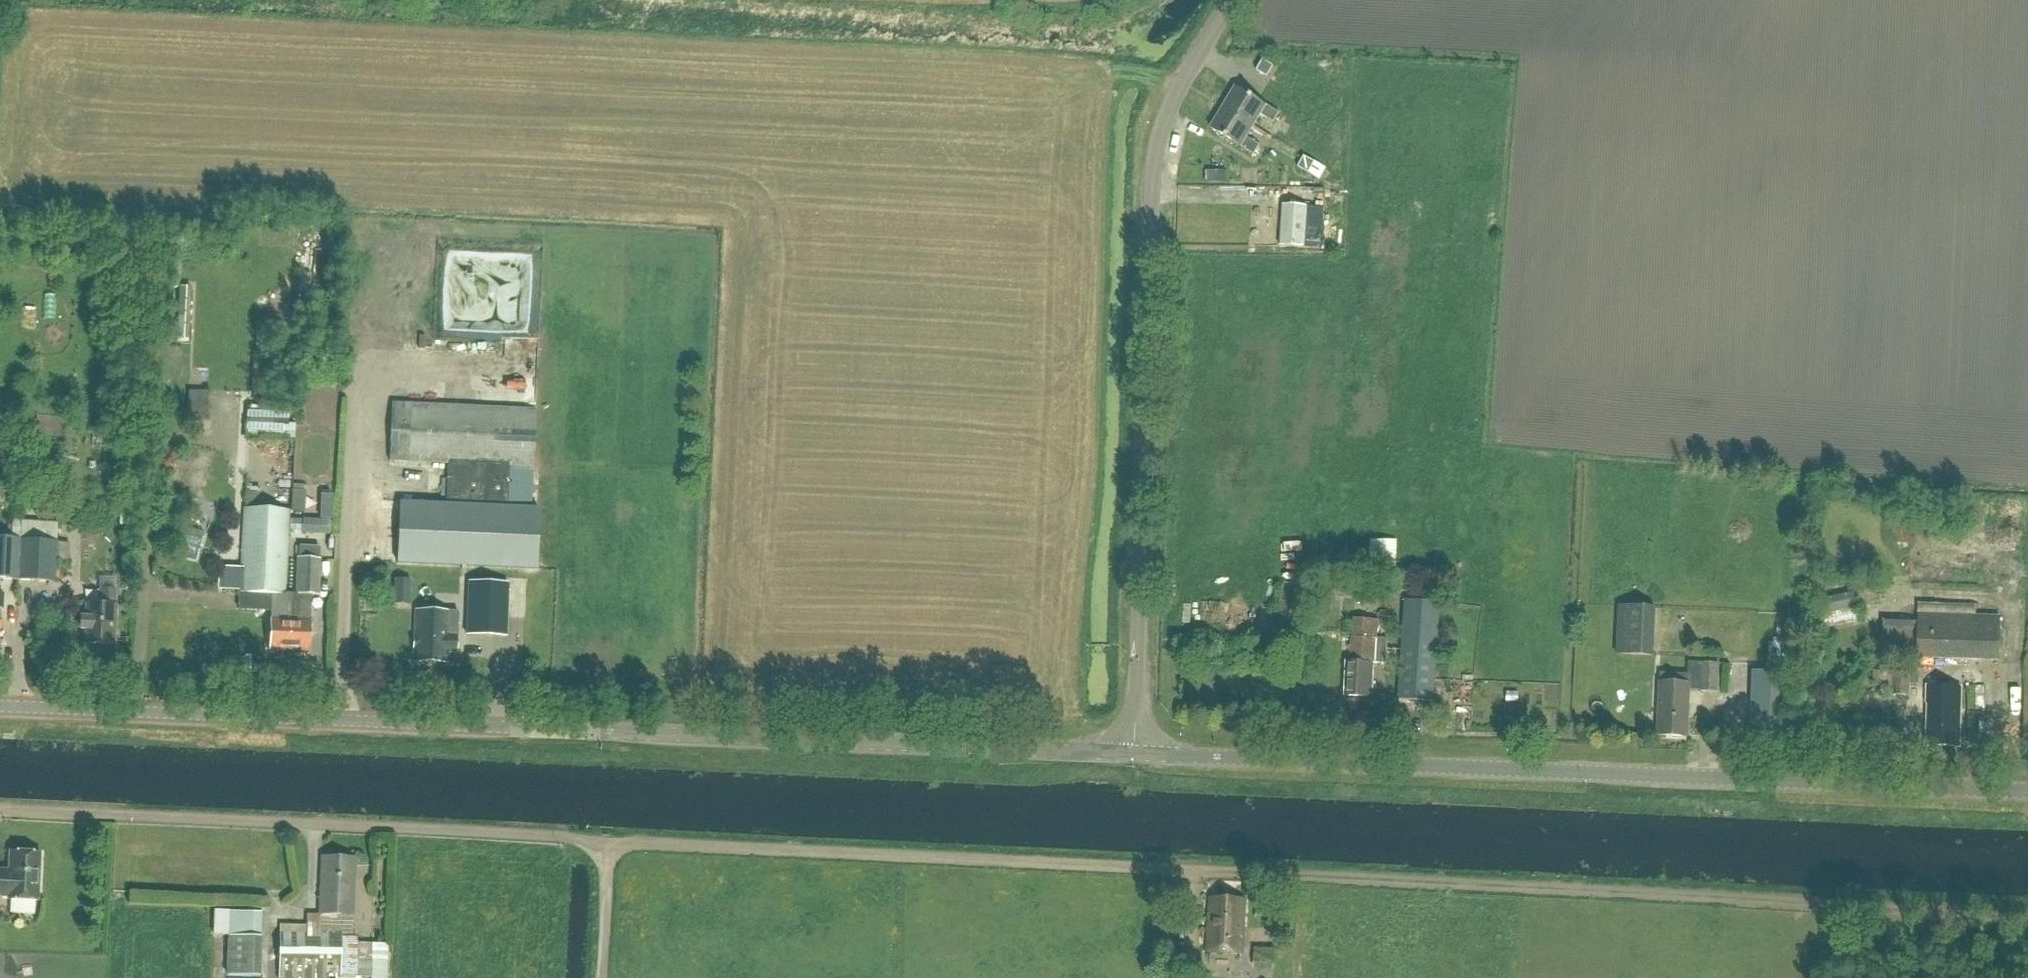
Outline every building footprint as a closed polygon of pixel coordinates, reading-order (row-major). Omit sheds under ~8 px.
[(1255,128),(1255,127),(1258,122),(1261,116),(1274,124),(1279,114),(1236,88),(1234,92),(1224,109),(1255,128)] [(1248,139),(1255,128),(1224,109),(1220,115),(1211,130),(1246,150),(1255,156),(1258,150),(1260,146),(1248,139)] [(1285,210),(1283,252),(1306,253),(1307,211),(1285,210)] [(534,410),(394,404),(392,461),(447,463),(446,505),(398,503),(395,564),(527,569),(535,570),(538,506),(530,505),(530,508),(507,507),(508,467),(531,468),(534,410)] [(249,424),(249,439),(296,440),(297,425),(249,424)] [(290,607),(291,594),(284,594),(289,511),(243,509),(240,594),(271,595),(271,621),(270,621),(269,651),(290,652),(290,607)] [(308,540),(308,539),(318,539),(318,521),(296,521),(296,540),(308,540)] [(12,522),(11,540),(20,541),(18,581),(54,582),(57,524),(12,522)] [(1950,543),(1967,542),(1967,531),(1950,531),(1950,543)] [(11,540),(0,540),(0,580),(18,581),(20,541),(11,540)] [(295,594),(291,594),(290,607),(290,652),(309,652),(310,622),(309,622),(310,596),(318,596),(319,560),(296,559),(295,594)] [(373,580),(372,590),(386,590),(387,580),(373,580)] [(468,583),(466,635),(506,637),(508,585),(468,583)] [(84,644),(114,645),(115,606),(115,590),(100,590),(100,605),(86,605),(84,644)] [(1855,607),(1852,593),(1816,601),(1819,616),(1816,616),(1818,629),(1860,620),(1857,607),(1855,607)] [(318,601),(320,625),(330,625),(329,600),(318,601)] [(1437,603),(1404,601),(1401,642),(1386,641),(1387,639),(1373,638),(1373,640),(1350,639),(1349,663),(1345,663),(1343,696),(1370,698),(1372,663),(1399,664),(1397,700),(1431,702),(1437,603)] [(1975,606),(1917,604),(1916,656),(1998,658),(2000,616),(1975,616),(1975,606)] [(1654,608),(1618,606),(1616,654),(1652,655),(1654,608)] [(456,637),(448,637),(449,613),(414,611),(412,663),(447,665),(448,654),(456,654),(456,637)] [(1718,664),(1687,663),(1686,684),(1658,683),(1655,735),(1686,736),(1688,691),(1716,692),(1718,664)] [(1918,672),(1873,670),(1873,684),(1892,684),(1892,694),(1909,695),(1909,685),(1918,685),(1918,672)] [(1960,688),(1926,687),(1925,705),(1926,705),(1925,745),(1957,746),(1960,688)] [(39,854),(9,852),(8,871),(0,871),(0,897),(7,897),(7,900),(37,901),(39,854)] [(352,915),(355,858),(321,857),(319,914),(352,915)] [(1241,954),(1244,900),(1209,898),(1206,952),(1241,954)] [(262,913),(229,912),(226,976),(260,977),(262,913)] [(364,977),(387,977),(387,944),(356,943),(356,938),(340,937),(340,934),(319,934),(319,926),(279,926),(278,977),(354,977),(364,977)] [(1255,949),(1254,969),(1274,970),(1275,950),(1255,949)]
